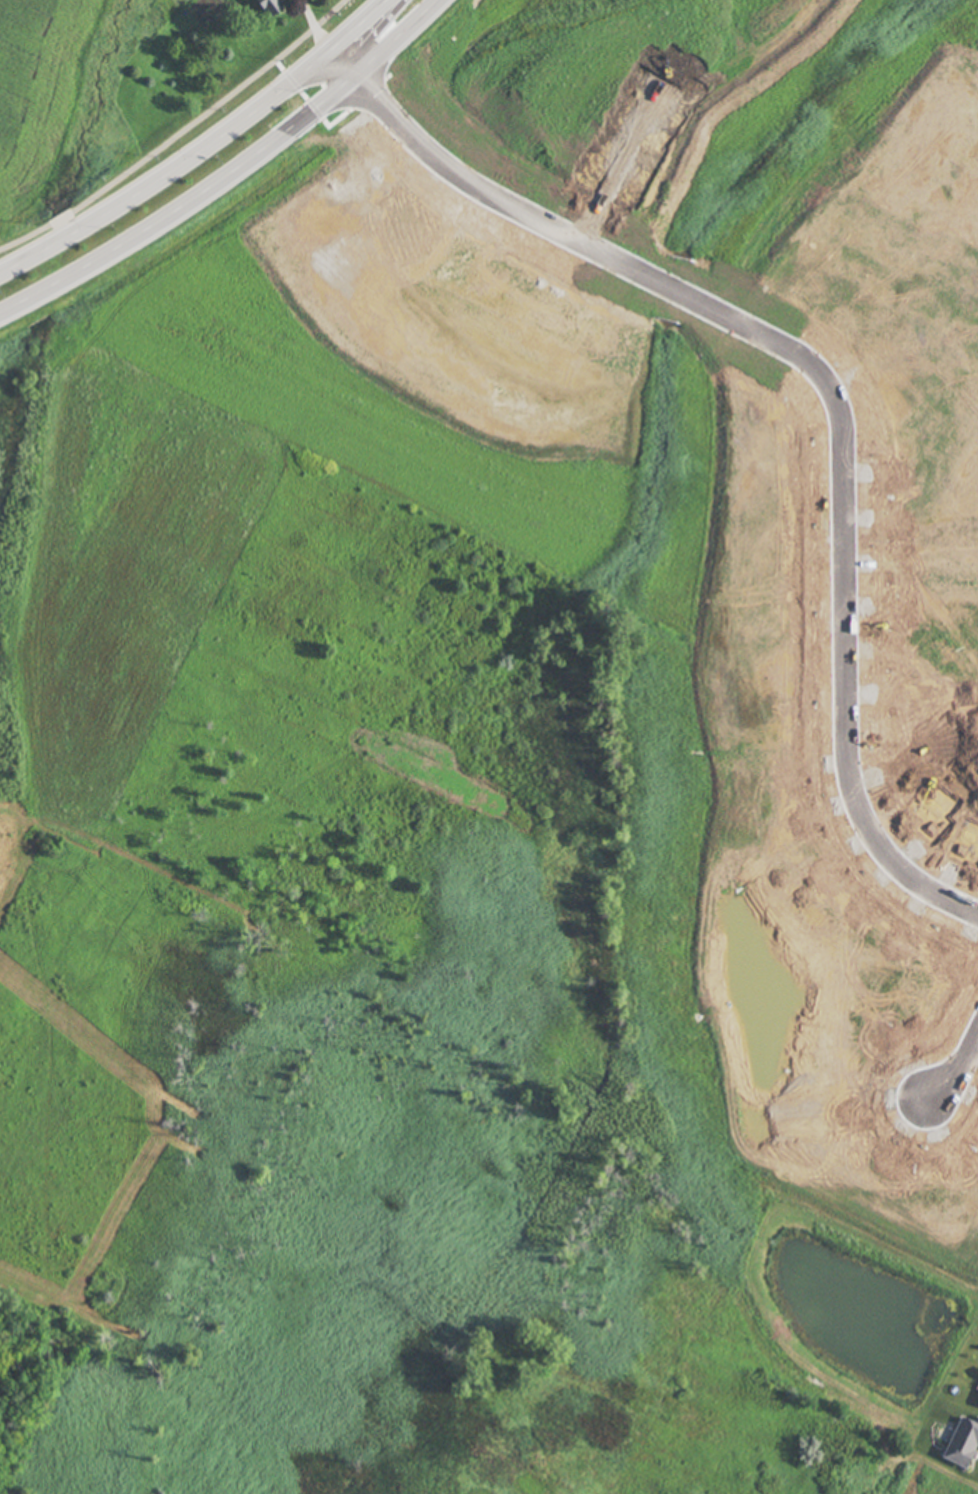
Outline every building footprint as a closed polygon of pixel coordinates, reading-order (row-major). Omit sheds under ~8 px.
[(265,10),(258,0),(281,0),(283,3),(284,5),(287,8),(273,17),(267,8),(265,10)] [(977,1428),(977,1426),(977,1450),(977,1449),(975,1454),(977,1456),(977,1458),(975,1464),(972,1462),(967,1472),(943,1461),(962,1420),(977,1428)]
